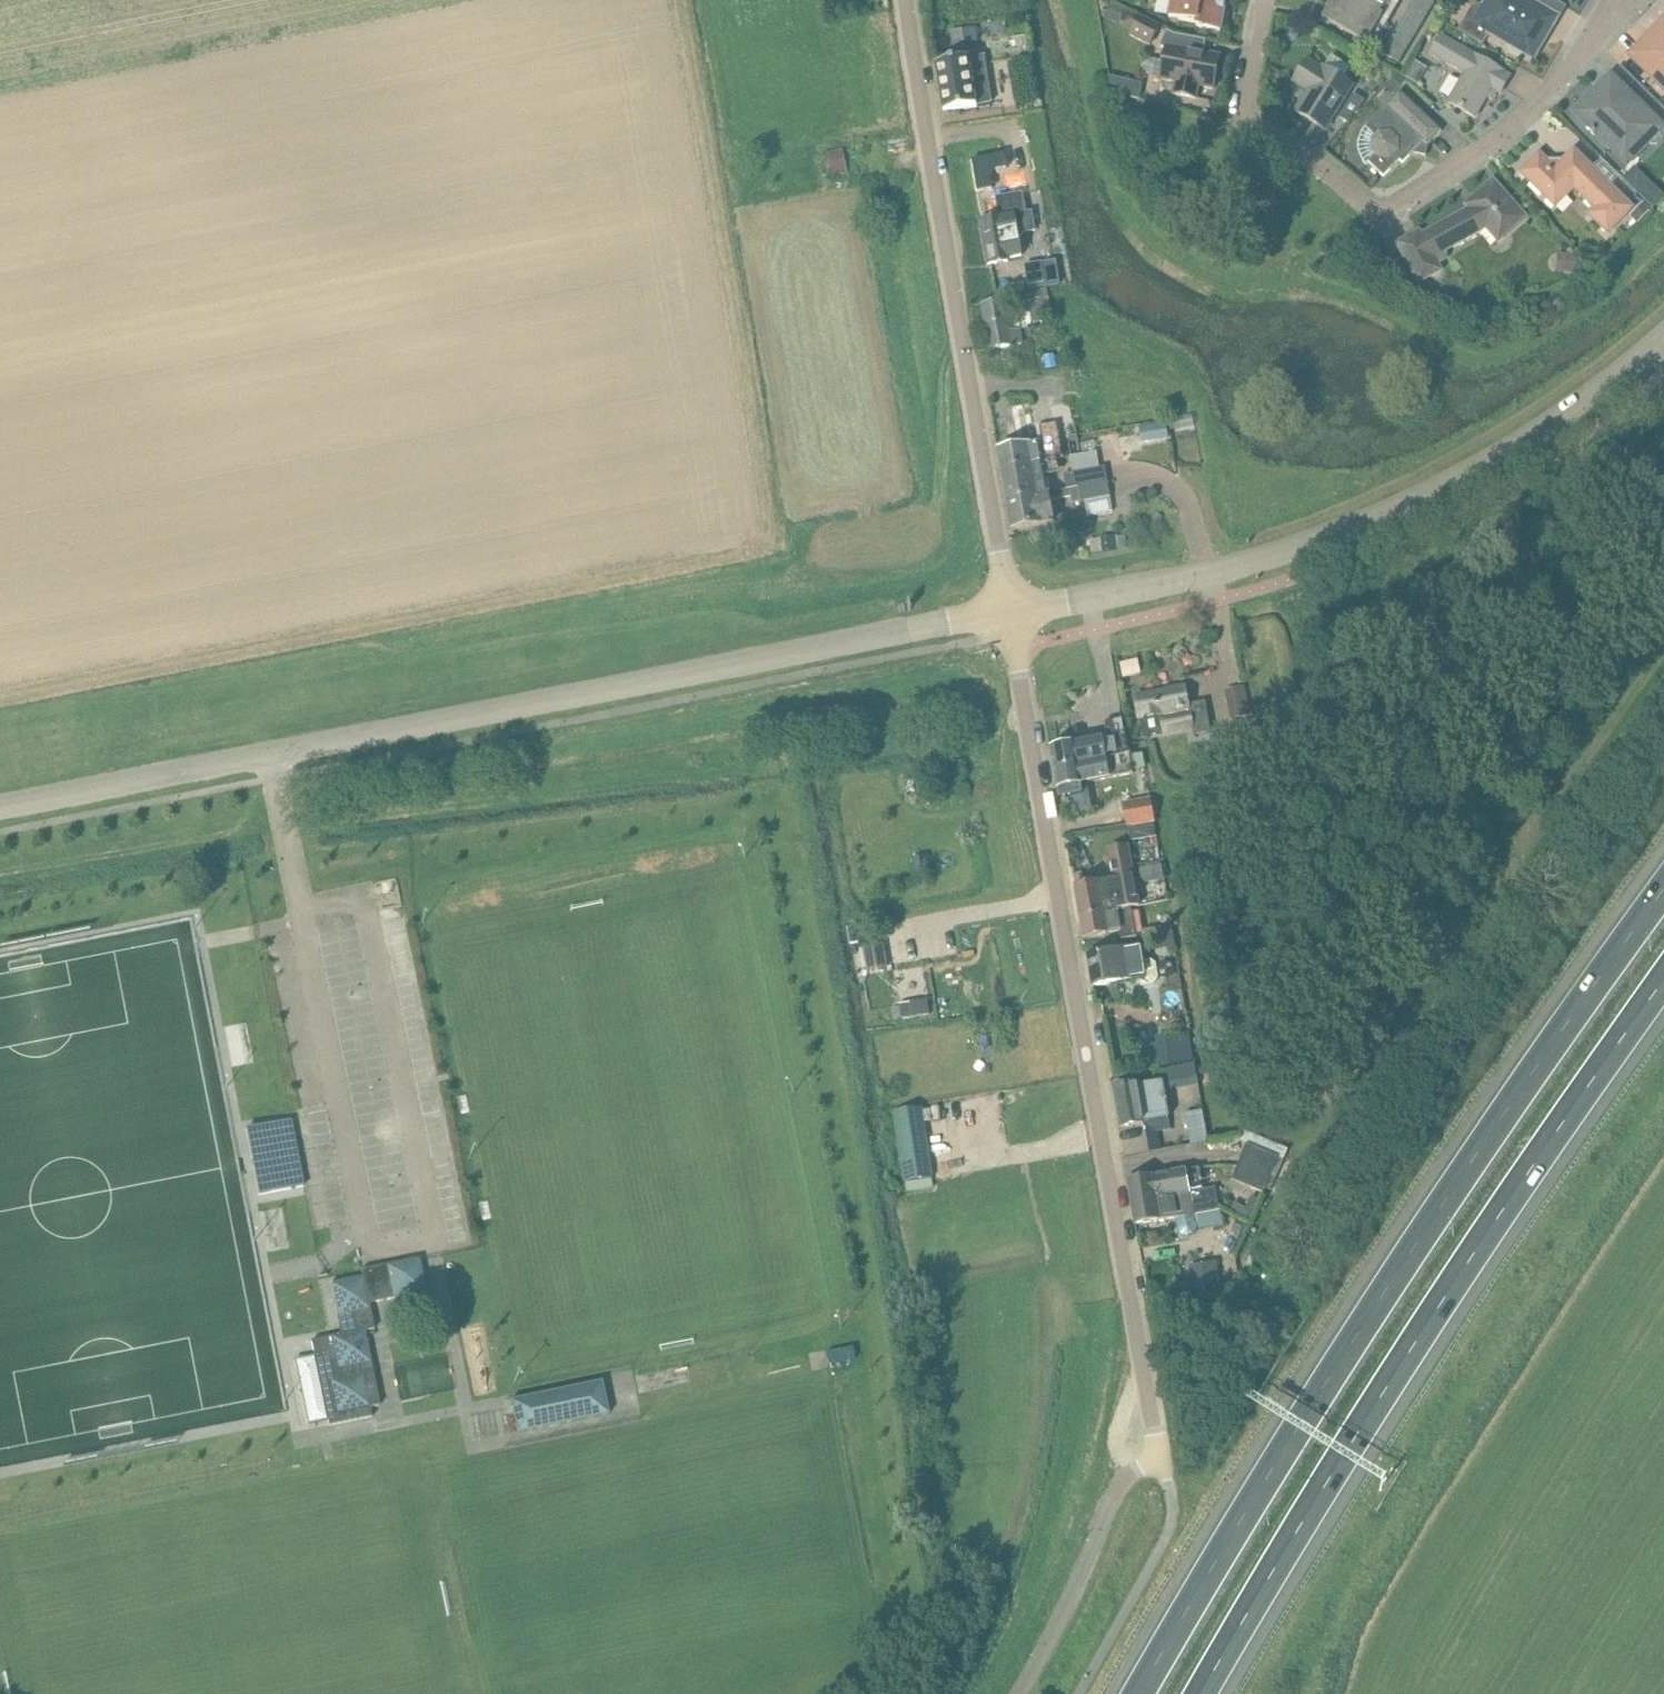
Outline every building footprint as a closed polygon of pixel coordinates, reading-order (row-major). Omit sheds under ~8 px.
[(1200,27),(1221,31),(1227,0),(1173,0),(1170,18),(1197,23),(1197,27),(1200,27)] [(1336,10),(1329,22),(1368,45),(1384,17),(1381,15),(1390,0),(1393,2),(1394,0),(1334,0),(1330,6),(1336,10)] [(1419,11),(1426,0),(1415,0),(1411,6),(1419,11)] [(1428,16),(1435,4),(1429,0),(1426,0),(1419,11),(1428,16)] [(1501,43),(1520,54),(1522,52),(1534,59),(1558,18),(1528,0),(1488,0),(1478,18),(1493,27),(1488,35),(1501,43)] [(1111,4),(1104,17),(1119,25),(1126,12),(1111,4)] [(1404,18),(1413,23),(1419,11),(1411,6),(1404,18)] [(1421,28),(1428,16),(1419,11),(1413,23),(1421,28)] [(1130,34),(1144,41),(1151,45),(1159,30),(1137,18),(1130,34)] [(1413,23),(1404,18),(1397,30),(1406,34),(1413,23)] [(1436,18),(1427,34),(1432,37),(1434,34),(1438,36),(1445,23),(1436,18)] [(1654,31),(1655,34),(1654,36),(1649,42),(1646,43),(1643,42),(1630,55),(1646,71),(1663,89),(1663,21),(1654,31)] [(1414,39),(1421,28),(1413,23),(1406,34),(1414,39)] [(951,31),(953,42),(964,41),(963,30),(951,31)] [(1390,41),(1399,46),(1406,34),(1397,30),(1390,41)] [(1160,46),(1167,47),(1161,80),(1176,83),(1174,95),(1197,99),(1199,87),(1214,90),(1220,57),(1204,54),(1206,40),(1174,34),(1167,31),(1160,46)] [(1399,46),(1407,51),(1414,39),(1406,34),(1399,46)] [(1448,102),(1456,106),(1475,118),(1488,97),(1491,99),(1496,91),(1500,94),(1511,76),(1441,36),(1431,54),(1465,74),(1448,102)] [(1383,54),(1391,58),(1399,46),(1390,41),(1383,54)] [(1400,63),(1407,51),(1399,46),(1391,58),(1400,63)] [(969,57),(936,63),(944,111),(977,106),(977,105),(992,103),(984,55),(969,58),(969,57)] [(1326,131),(1354,85),(1323,66),(1322,69),(1307,60),(1294,82),(1308,91),(1295,112),(1326,131)] [(1392,96),(1406,81),(1398,73),(1384,88),(1392,96)] [(1592,131),(1610,148),(1619,138),(1637,155),(1649,144),(1658,144),(1663,138),(1663,129),(1663,128),(1663,126),(1611,74),(1597,89),(1601,93),(1592,102),(1584,103),(1578,108),(1578,117),(1592,131)] [(1361,157),(1367,165),(1369,163),(1384,177),(1400,160),(1403,163),(1414,152),(1427,155),(1427,150),(1428,146),(1442,131),(1400,91),(1365,129),(1360,137),(1359,147),(1361,157)] [(843,149),(826,153),(831,178),(848,174),(843,149)] [(1521,173),(1537,188),(1556,207),(1575,188),(1595,208),(1589,215),(1608,233),(1633,208),(1590,166),(1574,150),(1561,164),(1550,164),(1540,154),(1521,173)] [(995,170),(1007,169),(1004,154),(971,158),(976,192),(992,189),(990,177),(995,170)] [(1524,218),(1508,199),(1493,183),(1475,199),(1477,202),(1470,208),(1422,236),(1419,232),(1398,244),(1419,283),(1441,271),(1437,264),(1444,261),(1446,258),(1446,255),(1444,252),(1488,228),(1499,240),(1524,218)] [(995,198),(999,218),(980,221),(988,264),(1008,260),(1008,258),(1022,256),(1018,233),(1024,232),(1021,213),(1024,212),(1021,193),(995,198)] [(1644,202),(1630,216),(1637,224),(1652,209),(1644,202)] [(1576,256),(1558,254),(1556,272),(1575,274),(1576,256)] [(1045,284),(1041,263),(1025,266),(1029,286),(1045,284)] [(1029,297),(1028,297),(1014,300),(1017,316),(1031,314),(1032,323),(1041,322),(1037,299),(1048,297),(1047,288),(1028,291),(1029,297)] [(1003,301),(995,302),(982,304),(990,350),(1022,344),(1019,329),(1009,331),(1003,301)] [(1066,346),(1058,348),(1060,359),(1068,357),(1066,346)] [(1055,354),(1043,356),(1045,369),(1058,367),(1055,354)] [(1192,415),(1169,420),(1171,430),(1194,426),(1192,415)] [(1166,422),(1139,426),(1142,442),(1169,438),(1166,422)] [(998,450),(998,452),(1002,470),(1044,461),(1057,458),(1062,457),(1056,423),(1037,427),(1040,443),(998,450)] [(1095,435),(1077,438),(1079,452),(1097,449),(1095,435)] [(1044,461),(1002,470),(1007,501),(1024,498),(1050,493),(1047,476),(1060,473),(1057,458),(1044,461)] [(1073,472),(1064,473),(1067,490),(1108,482),(1105,466),(1099,467),(1073,472)] [(1007,501),(1012,527),(1012,529),(1054,521),(1050,501),(1072,497),(1073,504),(1086,501),(1088,516),(1113,511),(1108,482),(1067,490),(1050,493),(1024,498),(1007,501)] [(1117,552),(1116,537),(1099,539),(1099,541),(1089,542),(1090,555),(1117,552)] [(1137,657),(1120,662),(1124,678),(1141,673),(1137,657)] [(1135,697),(1140,721),(1143,736),(1192,726),(1184,687),(1135,697)] [(1229,693),(1234,720),(1247,717),(1242,690),(1229,693)] [(1051,747),(1054,768),(1130,755),(1123,719),(1105,722),(1108,738),(1076,744),(1076,743),(1051,747)] [(1130,755),(1054,768),(1058,789),(1059,788),(1060,796),(1061,796),(1071,794),(1070,786),(1082,784),(1082,783),(1085,782),(1092,781),(1133,774),(1130,755)] [(1155,822),(1151,802),(1125,807),(1129,827),(1155,822)] [(1081,917),(1132,908),(1139,906),(1129,847),(1110,851),(1114,878),(1075,885),(1081,917)] [(1122,939),(1137,937),(1132,908),(1081,917),(1085,937),(1120,930),(1122,939)] [(1145,930),(1147,942),(1174,937),(1172,925),(1145,930)] [(858,926),(850,928),(852,945),(861,944),(858,926)] [(884,944),(864,948),(868,971),(888,968),(884,944)] [(1088,956),(1093,987),(1117,982),(1139,978),(1141,985),(1156,983),(1158,978),(1156,963),(1150,960),(1144,961),(1142,947),(1112,952),(1112,951),(1110,952),(1088,956)] [(1182,971),(1174,973),(1176,985),(1185,984),(1182,971)] [(928,999),(899,1003),(899,1007),(901,1019),(901,1020),(931,1015),(928,999)] [(1174,1037),(1165,1039),(1142,1043),(1147,1067),(1178,1061),(1174,1037)] [(1114,1088),(1121,1127),(1144,1123),(1143,1122),(1168,1118),(1164,1091),(1199,1085),(1195,1064),(1157,1071),(1159,1081),(1137,1084),(1114,1088)] [(1024,1092),(998,1095),(999,1105),(1016,1103),(1017,1107),(1026,1106),(1024,1092)] [(921,1108),(899,1111),(895,1112),(906,1183),(932,1179),(921,1108)] [(292,1121),(258,1127),(271,1193),(303,1187),(304,1186),(292,1121)] [(1247,1185),(1264,1193),(1279,1158),(1249,1146),(1240,1167),(1247,1185)] [(1127,1179),(1131,1202),(1190,1192),(1186,1170),(1152,1175),(1127,1179)] [(1131,1202),(1135,1224),(1176,1217),(1178,1232),(1182,1236),(1185,1237),(1193,1236),(1196,1234),(1197,1233),(1198,1228),(1195,1214),(1220,1210),(1216,1187),(1190,1192),(1131,1202)] [(914,1211),(904,1212),(906,1226),(916,1225),(914,1211)] [(363,1277),(343,1281),(331,1284),(341,1335),(312,1341),(329,1426),(372,1417),(366,1386),(376,1384),(365,1331),(375,1329),(369,1304),(426,1292),(419,1259),(361,1271),(363,1277)] [(1219,1273),(1204,1276),(1207,1289),(1221,1286),(1219,1273)] [(857,1347),(828,1353),(830,1363),(859,1357),(857,1347)] [(517,1434),(597,1418),(609,1415),(602,1382),(511,1401),(517,1434)]
